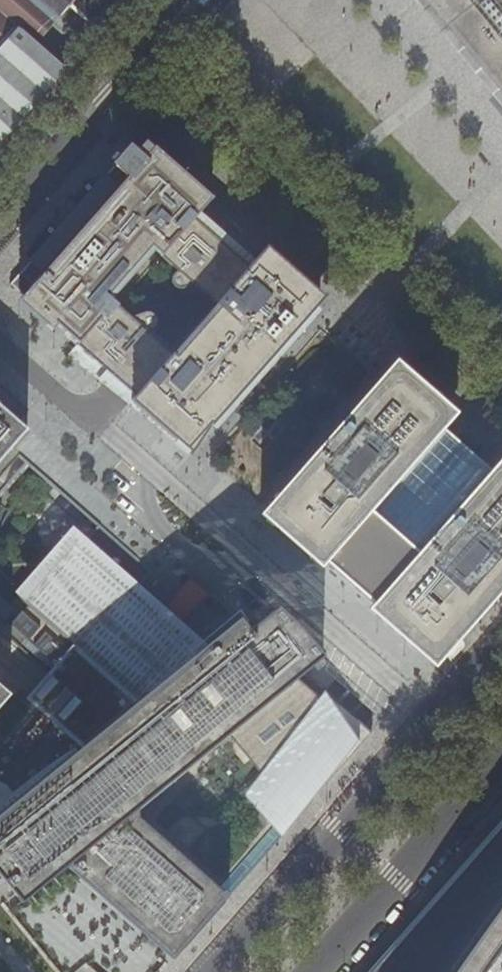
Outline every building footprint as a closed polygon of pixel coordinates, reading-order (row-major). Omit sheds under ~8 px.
[(24,112),(52,80),(64,66),(37,43),(46,33),(60,17),(69,7),(75,0),(0,0),(0,138),(24,112)] [(444,31),(469,61),(477,71),(501,102),(501,0),(419,0),(444,31)] [(190,454),(192,456),(209,430),(208,430),(211,426),(312,311),(305,305),(258,264),(253,259),(218,229),(198,211),(193,207),(190,204),(159,178),(144,165),(148,161),(143,157),(129,144),(122,152),(111,164),(113,166),(101,180),(74,211),(44,245),(11,283),(9,286),(22,297),(56,327),(75,343),(122,386),(136,398),(132,402),(190,453),(190,454)] [(211,197),(153,147),(143,157),(148,161),(144,165),(159,178),(190,204),(193,207),(198,211),(211,197)] [(255,379),(326,298),(266,245),(253,259),(258,264),(305,305),(312,311),(211,426),(213,428),(255,379)] [(56,327),(22,297),(16,304),(50,334),(56,327)] [(491,470),(477,456),(480,455),(481,452),(481,448),(480,445),(476,443),(473,444),(470,446),(468,449),(466,447),(467,446),(469,444),(471,442),(471,440),(470,437),(468,435),(465,434),(461,434),(459,436),(458,439),(451,434),(444,428),(457,413),(417,378),(402,366),(389,380),(386,377),(265,517),(322,568),(327,563),(374,604),(369,609),(430,663),(463,625),(492,592),(501,581),(501,458),(491,470)] [(0,406),(0,460),(8,450),(26,429),(0,406)] [(369,735),(302,675),(323,659),(295,627),(277,610),(248,632),(238,621),(195,655),(122,589),(121,590),(73,552),(27,604),(29,606),(10,628),(117,720),(44,779),(0,815),(0,880),(6,887),(20,904),(59,873),(56,871),(63,866),(88,889),(136,931),(171,961),(197,931),(231,893),(261,858),(282,835),(308,804),(339,770),(369,735)] [(10,696),(0,687),(0,707),(10,696)] [(392,971),(501,971),(501,844),(392,971)]
